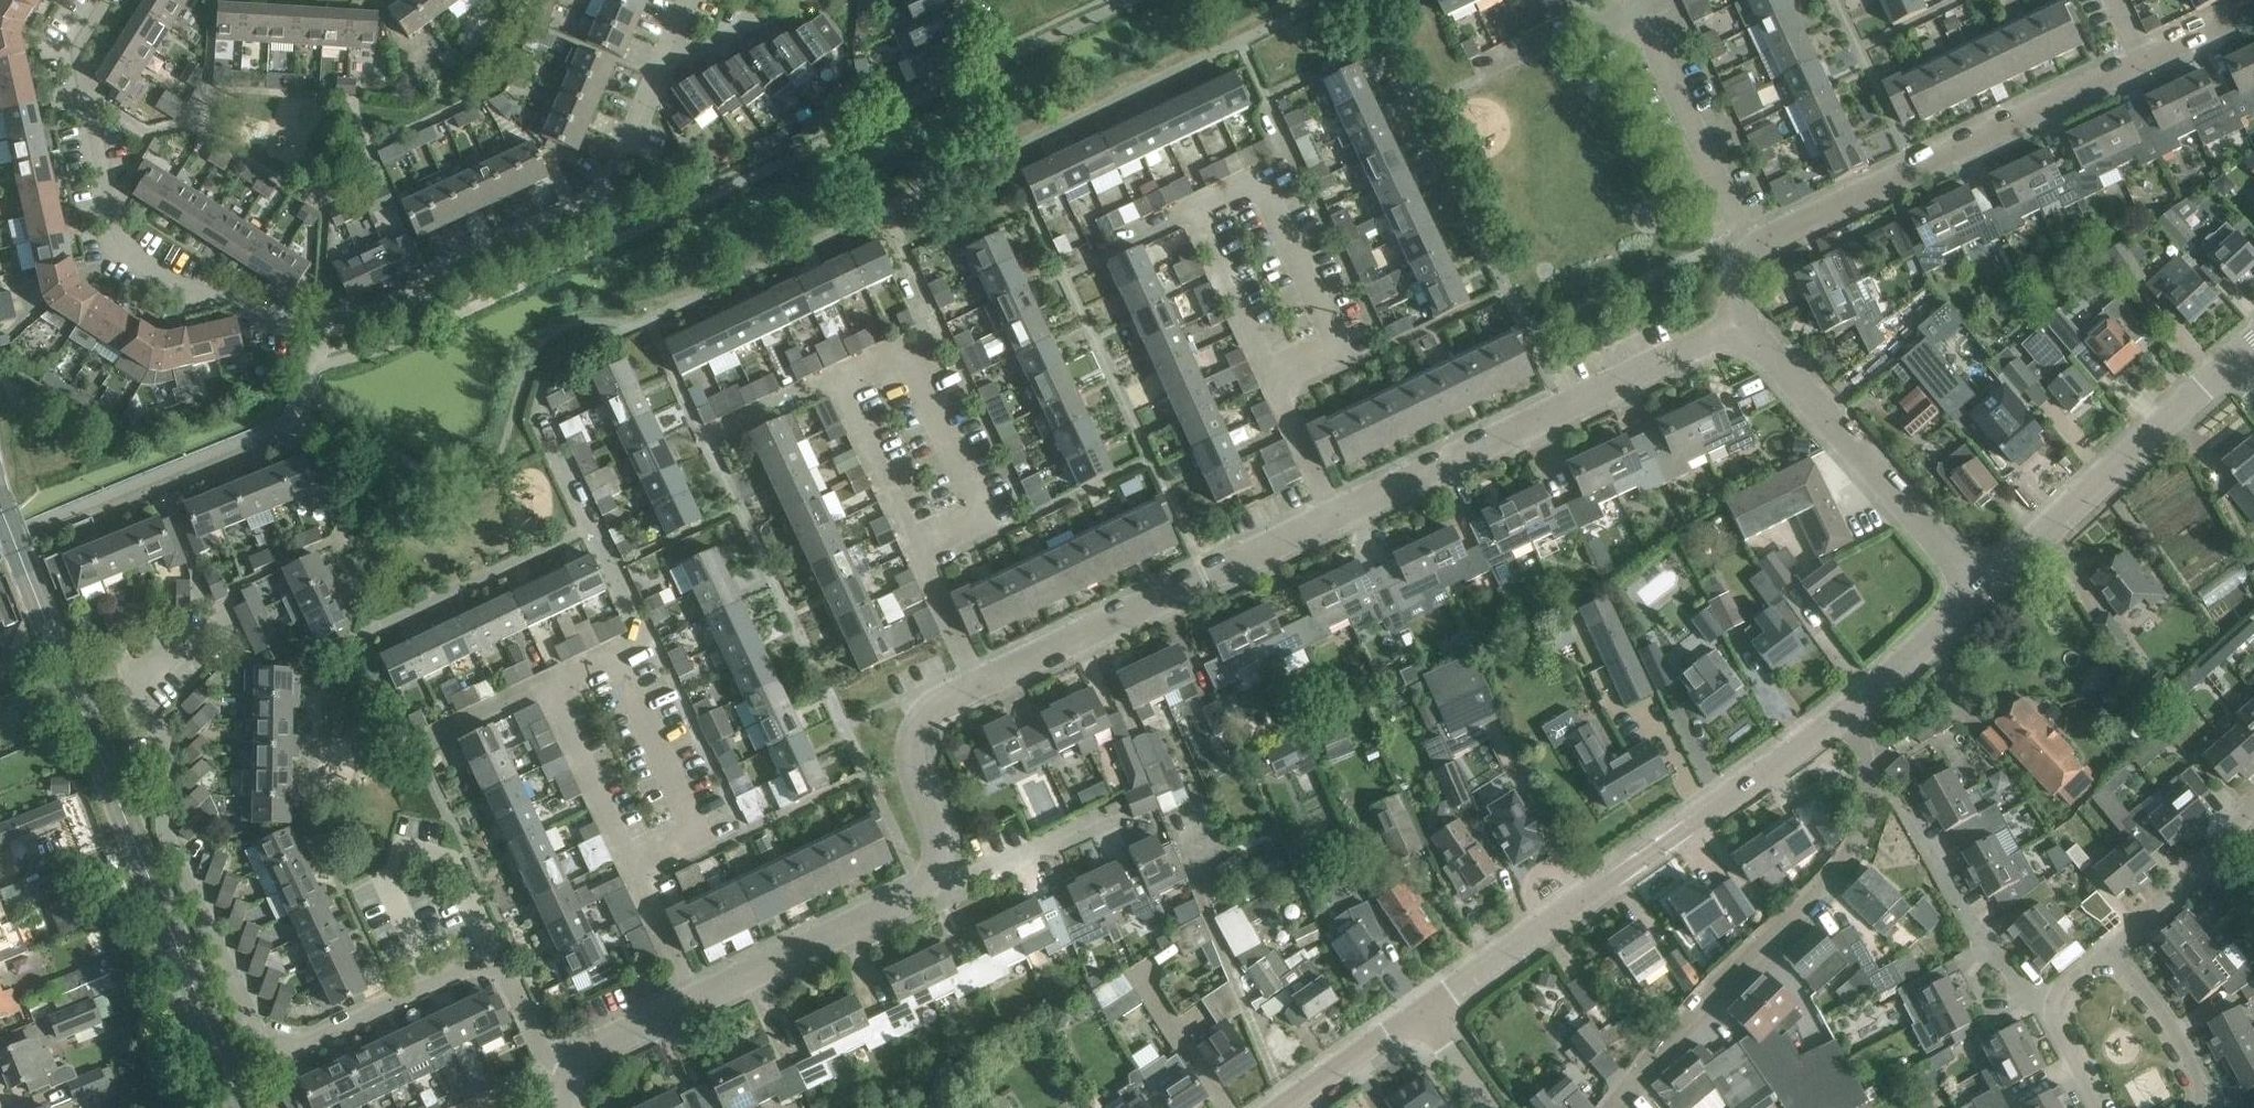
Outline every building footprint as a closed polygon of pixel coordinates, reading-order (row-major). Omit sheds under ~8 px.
[(24,53),(21,36),(21,35),(22,30),(23,25),(23,24),(32,9),(17,0),(0,0),(0,58),(24,53)] [(32,9),(38,0),(17,0),(32,9)] [(169,28),(187,0),(145,0),(139,9),(169,28)] [(412,0),(402,0),(389,10),(410,39),(430,24),(412,0)] [(442,0),(412,0),(430,24),(449,10),(442,0)] [(463,0),(442,0),(449,10),(463,0)] [(632,35),(641,13),(610,0),(605,0),(597,20),(632,35)] [(641,13),(647,0),(610,0),(641,13)] [(857,18),(869,19),(871,0),(859,0),(857,18)] [(904,3),(914,25),(938,15),(947,10),(942,0),(910,0),(904,3)] [(1474,0),(1441,0),(1448,16),(1475,3),(1474,0)] [(1515,19),(1522,35),(1549,22),(1538,0),(1532,0),(1511,10),(1512,12),(1515,19)] [(1549,22),(1565,14),(1559,0),(1538,0),(1549,22)] [(1736,3),(1748,29),(1794,7),(1791,0),(1742,0),(1736,3)] [(1928,9),(1924,0),(1882,0),(1894,25),(1928,9)] [(2198,10),(2219,0),(2193,0),(2198,10)] [(2071,1),(1905,80),(1902,75),(1884,83),(1903,124),(1920,115),(1923,121),(2085,44),(2075,24),(2081,21),(2071,1)] [(245,5),(218,3),(216,39),(243,40),(245,5)] [(271,7),(245,5),(243,40),(269,42),(271,7)] [(269,42),(296,44),(298,8),(271,7),(269,42)] [(1761,55),(1773,50),(1807,34),(1794,7),(1748,29),(1761,55)] [(324,10),(298,8),(296,44),(322,45),(324,10)] [(139,9),(125,32),(155,51),(169,28),(139,9)] [(551,14),(540,9),(535,20),(547,25),(551,14)] [(322,45),(349,47),(351,11),(324,10),(322,45)] [(378,13),(351,11),(349,47),(376,48),(378,13)] [(1943,17),(1948,29),(1963,22),(1958,11),(1943,17)] [(823,14),(789,38),(816,74),(836,59),(831,52),(844,42),(823,14)] [(938,15),(914,25),(905,30),(916,53),(938,42),(948,37),(938,15)] [(2158,15),(2142,22),(2148,34),(2163,26),(2158,15)] [(867,37),(869,19),(857,18),(855,35),(867,37)] [(1504,24),(1511,40),(1522,35),(1515,19),(1504,24)] [(597,20),(587,43),(602,49),(622,57),(632,35),(597,20)] [(532,26),(528,37),(539,43),(544,31),(532,26)] [(468,37),(476,47),(486,40),(478,30),(468,37)] [(1701,38),(1706,49),(1722,42),(1717,31),(1701,38)] [(125,32),(111,54),(141,73),(155,51),(125,32)] [(797,80),(800,85),(816,74),(789,38),(786,34),(766,49),(763,45),(792,84),(797,80)] [(1819,60),(1807,34),(1773,50),(1785,76),(1819,60)] [(466,54),(476,47),(468,37),(459,44),(466,54)] [(1462,44),(1469,60),(1480,54),(1473,39),(1462,44)] [(917,80),(949,65),(938,42),(916,53),(906,57),(917,80)] [(1727,53),(1722,42),(1706,49),(1712,60),(1727,53)] [(615,62),(595,53),(580,47),(574,44),(564,67),(570,70),(606,85),(615,62)] [(739,56),(766,91),(771,99),(792,84),(763,45),(747,57),(740,47),(735,50),(739,56)] [(2241,119),(2253,113),(2253,48),(2227,61),(2240,88),(2229,94),(2241,119)] [(457,61),(449,51),(439,58),(447,68),(457,61)] [(1348,57),(1346,52),(1322,63),(1324,69),(1326,72),(1350,61),(1348,57)] [(0,58),(0,85),(30,79),(24,53),(0,58)] [(121,104),(141,73),(111,54),(96,77),(114,88),(109,96),(121,104)] [(746,106),(766,91),(739,56),(719,71),(744,104),(746,106)] [(866,58),(854,60),(858,77),(869,74),(866,58)] [(513,71),(525,76),(530,65),(518,60),(513,71)] [(1832,86),(1819,60),(1785,76),(1798,102),(1832,86)] [(197,78),(203,70),(191,62),(186,70),(197,78)] [(1322,80),(1335,107),(1368,90),(1356,64),(1322,80)] [(689,71),(693,77),(714,106),(722,116),(730,111),(731,113),(744,104),(719,71),(716,66),(701,78),(693,68),(689,71)] [(180,78),(192,86),(197,78),(186,70),(180,78)] [(606,85),(570,70),(561,91),(596,106),(606,85)] [(520,87),(525,76),(513,71),(508,82),(520,87)] [(2205,71),(2175,85),(2198,129),(2217,120),(2221,129),(2241,119),(2229,94),(2218,99),(2205,71)] [(232,72),(231,86),(240,86),(241,72),(232,72)] [(241,72),(240,86),(250,87),(251,73),(241,72)] [(1233,72),(1206,85),(1222,119),(1249,106),(1233,72)] [(1748,72),(1723,84),(1731,102),(1756,90),(1748,72)] [(872,91),(869,74),(858,77),(859,84),(861,93),(872,91)] [(284,89),(293,89),(294,75),(284,75),(284,89)] [(303,76),(294,75),(293,89),(303,90),(303,76)] [(698,117),(714,106),(693,77),(672,92),(685,108),(672,118),(681,130),(698,117)] [(337,78),(336,92),(346,93),(347,79),(337,78)] [(0,85),(0,106),(2,112),(36,105),(30,79),(0,85)] [(346,93),(355,93),(356,79),(347,79),(346,93)] [(1179,97),(1195,131),(1222,119),(1206,85),(1179,97)] [(2198,129),(2175,85),(2148,98),(2161,126),(2150,131),(2162,157),(2182,147),(2178,139),(2198,129)] [(1832,86),(1798,102),(1810,129),(1844,112),(1832,86)] [(1335,107),(1347,133),(1381,117),(1368,90),(1335,107)] [(1765,108),(1756,90),(1731,102),(1740,120),(1765,108)] [(596,106),(561,91),(551,113),(587,128),(596,106)] [(172,93),(161,111),(175,120),(186,102),(172,93)] [(516,109),(501,94),(495,97),(512,114),(516,109)] [(512,114),(495,97),(488,100),(507,119),(512,114)] [(1179,97),(1153,110),(1169,144),(1195,131),(1179,97)] [(36,105),(2,112),(7,138),(42,130),(36,105)] [(476,106),(465,111),(470,122),(481,117),(476,106)] [(815,115),(820,125),(835,118),(830,108),(815,115)] [(2126,108),(2097,122),(2119,167),(2138,158),(2142,166),(2162,157),(2150,131),(2139,136),(2126,108)] [(1143,156),(1169,144),(1153,110),(1127,122),(1143,156)] [(1284,117),(1289,128),(1304,121),(1299,110),(1284,117)] [(465,111),(454,116),(459,127),(470,122),(465,111)] [(145,112),(140,120),(148,125),(153,118),(145,112)] [(1857,139),(1844,112),(1810,129),(1800,133),(1813,160),(1823,155),(1857,139)] [(577,151),(587,128),(551,113),(542,136),(557,142),(577,151)] [(820,125),(815,115),(800,123),(804,132),(820,125)] [(1347,133),(1359,159),(1393,143),(1381,117),(1347,133)] [(1304,121),(1289,128),(1294,139),(1310,132),(1304,121)] [(1127,122),(1100,135),(1116,168),(1143,156),(1127,122)] [(2119,167),(2097,122),(2069,136),(2084,167),(2073,173),(2085,198),(2105,189),(2099,176),(2119,167)] [(1757,154),(1772,147),(1784,141),(1776,123),(1748,136),(1757,154)] [(421,131),(427,143),(438,137),(433,126),(421,131)] [(42,130),(7,138),(13,164),(48,156),(42,130)] [(769,137),(773,147),(788,140),(784,130),(769,137)] [(400,141),(405,153),(427,143),(421,131),(400,141)] [(1090,181),(1116,168),(1100,135),(1074,147),(1090,181)] [(753,144),(758,154),(773,147),(769,137),(753,144)] [(1265,139),(1237,152),(1245,168),(1272,155),(1265,139)] [(1857,139),(1823,155),(1836,182),(1870,166),(1857,139)] [(400,141),(378,151),(383,163),(405,153),(400,141)] [(532,142),(510,152),(526,187),(549,177),(539,157),(532,142)] [(1359,159),(1372,185),(1406,169),(1393,143),(1359,159)] [(216,164),(224,152),(216,147),(208,159),(216,164)] [(1074,147),(1048,159),(1064,193),(1090,181),(1074,147)] [(1777,158),(1772,147),(1757,154),(1762,165),(1777,158)] [(2049,150),(2020,164),(2042,208),(2061,199),(2065,208),(2085,198),(2073,173),(2062,178),(2049,150)] [(224,152),(216,164),(224,169),(232,157),(224,152)] [(504,197),(526,187),(510,152),(488,162),(504,197)] [(48,156),(13,164),(19,190),(54,182),(48,156)] [(157,209),(176,179),(145,159),(137,171),(145,176),(134,194),(157,209)] [(1037,206),(1064,193),(1048,159),(1021,172),(1037,206)] [(1222,159),(1211,165),(1218,180),(1230,175),(1222,159)] [(488,162),(467,172),(483,207),(504,197),(488,162)] [(1324,163),(1308,170),(1314,181),(1329,174),(1324,163)] [(2005,205),(1994,210),(2006,236),(2026,226),(2022,218),(2042,208),(2020,164),(1992,177),(2005,205)] [(1208,185),(1218,180),(1211,165),(1200,170),(1208,185)] [(1372,185),(1384,212),(1418,196),(1406,169),(1372,185)] [(461,217),(483,207),(467,172),(445,182),(461,217)] [(1329,174),(1314,181),(1319,192),(1335,185),(1329,174)] [(261,192),(269,180),(260,175),(253,187),(261,192)] [(157,209),(179,223),(198,193),(176,179),(157,209)] [(269,180),(261,192),(269,197),(276,185),(269,180)] [(54,182),(19,190),(25,215),(59,207),(54,182)] [(445,182),(424,192),(440,227),(461,217),(445,182)] [(1170,184),(1158,190),(1166,205),(1177,200),(1170,184)] [(383,203),(392,199),(386,186),(378,190),(383,203)] [(1986,245),(2006,236),(1994,210),(1983,215),(1970,188),(1942,201),(1963,246),(1982,237),(1986,245)] [(1792,189),(1777,196),(1782,207),(1798,200),(1792,189)] [(1139,215),(1142,217),(1166,205),(1158,190),(1133,202),(1139,215)] [(424,192),(401,203),(417,237),(440,227),(424,192)] [(220,207),(198,193),(179,223),(201,237),(220,207)] [(1384,212),(1397,238),(1431,222),(1418,196),(1384,212)] [(1914,248),(1917,254),(1927,273),(1948,263),(1944,255),(1963,246),(1942,201),(1913,214),(1926,242),(1914,248)] [(306,220),(313,209),(305,203),(297,215),(306,220)] [(335,210),(341,222),(353,217),(347,204),(335,210)] [(59,207),(25,215),(31,241),(65,232),(59,207)] [(201,237),(224,251),(243,221),(220,207),(201,237)] [(313,209),(306,220),(313,225),(321,213),(313,209)] [(335,210),(330,212),(335,225),(341,222),(335,210)] [(1117,210),(1106,215),(1113,230),(1124,225),(1117,210)] [(2171,212),(2159,223),(2158,224),(2181,248),(2194,235),(2171,212)] [(1102,236),(1113,230),(1106,215),(1095,220),(1102,236)] [(1349,215),(1334,223),(1339,234),(1354,226),(1349,215)] [(1904,261),(1917,254),(1914,248),(1901,220),(1888,226),(1897,246),(1904,261)] [(265,235),(243,221),(224,251),(246,265),(265,235)] [(1397,238),(1409,264),(1443,248),(1431,222),(1397,238)] [(2203,248),(2221,266),(2236,283),(2253,266),(2253,250),(2231,225),(2218,237),(2216,234),(2211,236),(2204,242),(2202,247),(2203,248)] [(1339,234),(1351,260),(1373,250),(1365,234),(1359,237),(1354,226),(1339,234)] [(399,272),(421,262),(412,242),(407,230),(384,240),(399,272)] [(65,232),(31,241),(37,268),(71,260),(65,232)] [(1013,259),(1000,232),(961,250),(974,277),(979,275),(1013,259)] [(1835,232),(1817,241),(1822,252),(1840,243),(1835,232)] [(246,265),(269,279),(288,249),(265,235),(246,265)] [(1060,256),(1071,250),(1064,235),(1053,240),(1060,256)] [(384,240),(356,254),(370,286),(399,272),(384,240)] [(892,274),(876,241),(849,253),(865,287),(892,274)] [(1180,261),(1196,253),(1191,243),(1176,251),(1180,261)] [(2124,243),(2109,253),(2131,287),(2145,277),(2124,243)] [(1798,276),(1812,304),(1857,282),(1847,263),(1854,259),(1847,245),(1823,257),(1826,262),(1798,276)] [(1120,290),(1153,274),(1141,247),(1107,262),(1120,290)] [(1409,285),(1414,295),(1456,275),(1443,248),(1409,264),(1417,281),(1409,285)] [(310,264),(288,249),(269,279),(291,294),(310,264)] [(839,300),(865,287),(849,253),(823,266),(839,300)] [(1181,284),(1205,273),(1196,253),(1180,261),(1181,262),(1173,266),(1181,284)] [(370,286),(356,254),(333,264),(339,276),(348,296),(370,286)] [(979,275),(992,301),(1025,285),(1013,259),(979,275)] [(44,298),(47,303),(51,308),(78,325),(96,295),(90,290),(82,286),(78,280),(75,276),(71,260),(37,268),(44,298)] [(2167,269),(2149,286),(2164,302),(2169,298),(2192,323),(2218,299),(2203,283),(2184,263),(2172,274),(2167,269)] [(839,300),(823,266),(797,278),(813,312),(839,300)] [(1374,268),(1358,275),(1364,286),(1379,279),(1374,268)] [(1132,316),(1165,300),(1153,274),(1120,290),(1132,316)] [(1373,305),(1397,294),(1388,275),(1379,279),(1364,286),(1373,305)] [(1469,302),(1456,275),(1414,295),(1418,305),(1427,301),(1435,318),(1469,302)] [(787,324),(813,312),(797,278),(771,291),(787,324)] [(928,286),(933,297),(949,289),(944,278),(928,286)] [(1886,319),(1875,298),(1866,302),(1857,282),(1812,304),(1826,332),(1853,319),(1870,354),(1886,341),(1876,327),(1886,319)] [(992,301),(1004,327),(1038,311),(1025,285),(992,301)] [(949,289),(933,297),(939,308),(954,300),(949,289)] [(1207,313),(1221,306),(1213,289),(1209,291),(1203,304),(1207,313)] [(787,324),(771,291),(744,303),(760,337),(787,324)] [(96,295),(78,325),(99,339),(118,308),(96,295)] [(1172,297),(1165,300),(1132,316),(1144,342),(1177,326),(1184,324),(1172,297)] [(2090,344),(2100,355),(2099,356),(2115,375),(2142,351),(2136,343),(2144,336),(2136,326),(2140,323),(2118,298),(2104,310),(2105,311),(2081,331),(2061,307),(2045,321),(2076,357),(2090,344)] [(734,349),(760,337),(744,303),(718,315),(734,349)] [(1949,304),(1919,328),(1927,338),(1935,348),(1937,346),(1965,323),(1959,315),(1958,315),(1949,304)] [(1211,326),(1227,318),(1221,306),(1207,313),(1207,314),(1206,314),(1211,326)] [(0,310),(0,317),(1,320),(16,317),(14,307),(0,310)] [(118,308),(99,339),(121,353),(140,322),(118,308)] [(897,314),(905,330),(916,324),(909,309),(897,314)] [(1004,327),(1016,354),(1050,338),(1038,311),(1004,327)] [(718,315),(692,328),(708,362),(734,349),(718,315)] [(1389,340),(1413,328),(1408,317),(1384,328),(1389,340)] [(237,318),(210,325),(218,359),(236,355),(258,350),(256,340),(242,344),(237,318)] [(1978,319),(1969,326),(1974,333),(1983,325),(1978,319)] [(168,334),(162,333),(156,332),(153,330),(140,322),(121,353),(113,365),(141,383),(153,386),(161,384),(176,380),(177,388),(187,386),(196,382),(192,365),(184,330),(168,334)] [(210,325),(184,330),(192,365),(218,359),(210,325)] [(1189,353),(1177,326),(1144,342),(1156,369),(1189,353)] [(680,375),(708,362),(692,328),(664,341),(680,375)] [(855,334),(863,350),(874,344),(866,329),(855,334)] [(2072,368),(2064,358),(2065,357),(2040,329),(2022,345),(2055,383),(2050,387),(2057,395),(2072,412),(2095,392),(2081,375),(2073,367),(2072,368)] [(958,349),(959,349),(974,342),(969,331),(953,338),(958,349)] [(1379,398),(1353,411),(1326,423),(1324,418),(1306,427),(1318,452),(1325,467),(1333,463),(1342,459),(1345,464),(1372,451),(1398,439),(1425,426),(1452,413),(1478,401),(1505,388),(1533,375),(1523,355),(1529,352),(1519,332),(1486,348),(1459,360),(1433,373),(1406,386),(1379,398)] [(10,343),(8,334),(0,336),(0,343),(1,345),(10,343)] [(852,355),(863,350),(855,334),(844,339),(852,355)] [(826,340),(836,362),(848,357),(837,335),(826,340)] [(1016,354),(1029,380),(1063,364),(1050,338),(1016,354)] [(1918,346),(1903,359),(1923,383),(1933,394),(1944,408),(1956,423),(1971,410),(1982,401),(1977,395),(1937,346),(1935,348),(1927,338),(1918,346)] [(959,349),(958,349),(968,370),(989,360),(979,339),(974,342),(959,349)] [(825,367),(836,362),(826,340),(815,346),(825,367)] [(1230,366),(1246,358),(1241,349),(1225,356),(1230,366)] [(15,364),(17,362),(21,355),(12,350),(7,358),(15,364)] [(1168,395),(1202,379),(1189,353),(1156,369),(1168,395)] [(803,359),(810,374),(821,369),(814,354),(803,359)] [(1259,386),(1246,358),(1230,366),(1243,393),(1259,386)] [(604,403),(638,387),(625,359),(591,375),(604,403)] [(799,380),(810,374),(803,359),(791,364),(799,380)] [(2019,360),(2006,372),(2023,393),(2036,381),(2019,360)] [(1029,380),(1041,406),(1075,390),(1063,364),(1029,380)] [(772,373),(750,383),(757,399),(779,389),(772,373)] [(53,387),(65,395),(70,386),(58,379),(53,387)] [(1214,406),(1202,379),(1168,395),(1180,422),(1214,406)] [(201,395),(196,382),(187,386),(192,398),(201,395)] [(750,383),(739,389),(747,404),(757,399),(750,383)] [(978,391),(983,402),(999,394),(994,383),(978,391)] [(1877,383),(1868,390),(1876,399),(1884,391),(1877,383)] [(76,402),(77,400),(81,394),(70,386),(65,395),(76,402)] [(177,388),(173,390),(178,404),(192,398),(187,386),(177,388)] [(617,429),(651,413),(638,387),(604,403),(617,429)] [(1902,402),(1911,413),(1928,399),(1918,388),(1902,402)] [(1767,389),(1752,396),(1758,409),(1773,402),(1767,389)] [(26,398),(36,407),(43,398),(33,390),(26,398)] [(546,397),(551,409),(567,401),(561,390),(546,397)] [(1041,406),(1054,433),(1087,417),(1075,390),(1041,406)] [(2029,449),(2042,438),(2025,419),(2031,415),(2012,393),(1998,405),(2007,415),(1988,431),(2000,445),(2014,462),(2019,467),(2034,454),(2029,449)] [(999,394),(983,402),(988,413),(1004,406),(999,394)] [(1685,408),(1706,454),(1725,445),(1729,453),(1755,441),(1743,415),(1726,423),(1713,395),(1685,408)] [(112,406),(100,399),(95,407),(107,415),(112,406)] [(1928,399),(1911,413),(1901,423),(1912,436),(1939,412),(1928,399)] [(1250,409),(1255,419),(1271,411),(1266,402),(1250,409)] [(708,404),(697,409),(704,425),(707,423),(715,419),(708,404)] [(1214,406),(1180,422),(1192,448),(1226,432),(1214,406)] [(1669,450),(1653,457),(1665,483),(1690,471),(1686,462),(1706,454),(1685,408),(1656,422),(1669,450)] [(140,420),(139,418),(137,411),(128,415),(131,424),(140,420)] [(1261,431),(1277,424),(1271,411),(1255,419),(1261,431)] [(792,412),(748,433),(761,460),(795,444),(805,439),(792,412)] [(825,430),(841,423),(836,412),(820,419),(825,430)] [(651,413),(617,429),(629,455),(663,439),(651,413)] [(116,427),(121,419),(113,414),(108,422),(116,427)] [(1054,433),(1066,459),(1100,443),(1087,417),(1054,433)] [(830,441),(846,434),(841,423),(825,430),(830,441)] [(571,451),(587,443),(582,432),(566,439),(571,451)] [(1238,459),(1226,432),(1192,448),(1204,475),(1238,459)] [(1003,444),(1008,455),(1024,447),(1018,436),(1003,444)] [(1624,436),(1596,449),(1617,495),(1636,486),(1640,495),(1665,483),(1653,457),(1637,464),(1624,436)] [(827,447),(833,459),(854,450),(848,437),(827,447)] [(1296,465),(1283,437),(1259,449),(1267,466),(1276,462),(1281,473),(1296,465)] [(1808,437),(1798,437),(1798,451),(1807,451),(1808,437)] [(663,439),(629,455),(642,481),(676,465),(663,439)] [(2245,508),(2253,520),(2253,439),(2225,462),(2241,483),(2231,491),(2245,508)] [(592,454),(587,443),(571,451),(576,462),(592,454)] [(1100,443),(1066,459),(1079,486),(1113,470),(1100,443)] [(761,460),(773,486),(807,471),(795,444),(761,460)] [(1954,455),(1941,464),(1939,467),(1938,470),(1940,473),(1960,499),(1966,494),(1975,505),(1978,502),(1982,507),(1992,498),(1989,494),(1999,486),(1966,446),(1954,455)] [(1024,447),(1008,455),(1013,466),(1029,458),(1024,447)] [(1617,495),(1596,449),(1567,463),(1582,496),(1567,503),(1579,528),(1604,517),(1598,504),(1617,495)] [(276,459),(293,500),(308,494),(314,507),(329,501),(311,457),(305,460),(303,456),(280,465),(277,459),(276,459)] [(1723,500),(1743,539),(1744,541),(1796,514),(1829,497),(1810,457),(1723,500)] [(594,458),(578,466),(584,477),(599,470),(594,458)] [(255,475),(269,509),(293,500),(276,459),(266,463),(268,470),(255,475)] [(1238,459),(1204,475),(1216,502),(1250,487),(1238,459)] [(845,472),(850,483),(866,475),(860,464),(845,472)] [(676,465),(642,481),(654,508),(688,492),(676,465)] [(1296,465),(1281,473),(1286,483),(1301,476),(1296,465)] [(773,486),(786,513),(820,497),(807,471),(773,486)] [(230,478),(246,519),(269,509),(255,475),(243,480),(241,474),(230,478)] [(855,494),(871,486),(866,475),(850,483),(855,494)] [(209,494),(223,528),(246,519),(230,478),(219,482),(222,489),(209,494)] [(591,492),(596,503),(612,496),(606,485),(591,492)] [(1539,485),(1511,499),(1531,542),(1551,533),(1554,540),(1579,528),(1567,503),(1551,510),(1539,485)] [(1044,489),(1028,497),(1033,508),(1049,501),(1044,489)] [(701,519),(688,492),(654,508),(667,535),(701,519)] [(207,534),(223,528),(209,494),(185,504),(186,507),(179,510),(197,555),(213,548),(207,534)] [(617,507),(612,496),(596,503),(601,514),(617,507)] [(786,513),(798,539),(832,523),(820,497),(786,513)] [(1851,540),(1829,497),(1796,514),(1817,557),(1851,540)] [(1494,537),(1479,544),(1491,570),(1515,558),(1511,551),(1531,542),(1511,499),(1482,513),(1494,537)] [(1069,595),(1096,582),(1123,569),(1150,557),(1177,544),(1167,523),(1173,521),(1164,500),(1130,516),(1103,529),(1077,541),(1050,554),(1023,567),(997,579),(971,591),(969,586),(950,595),(962,621),(969,635),(970,635),(986,627),(989,633),(1016,620),(1043,607),(1069,595)] [(869,523),(875,535),(891,528),(885,516),(869,523)] [(133,521),(132,521),(148,562),(163,555),(169,570),(186,563),(168,518),(160,521),(159,518),(135,527),(133,521)] [(111,537),(125,571),(148,562),(132,521),(121,525),(124,532),(111,537)] [(811,566),(845,550),(832,523),(798,539),(811,566)] [(616,545),(621,557),(637,549),(632,538),(625,541),(618,525),(609,529),(616,545)] [(1491,570),(1479,544),(1462,552),(1451,527),(1422,541),(1442,584),(1462,574),(1465,582),(1491,570)] [(318,528),(306,533),(310,545),(323,540),(318,528)] [(880,546),(896,539),(891,528),(875,535),(880,546)] [(310,545),(306,533),(294,537),(299,549),(310,545)] [(96,536),(85,540),(101,581),(125,571),(111,537),(98,542),(96,536)] [(77,590),(101,581),(85,540),(74,544),(77,551),(64,556),(77,590)] [(1442,584),(1422,541),(1393,554),(1405,579),(1389,587),(1400,612),(1426,600),(1422,593),(1442,584)] [(681,564),(669,570),(681,597),(694,591),(728,575),(715,548),(681,564)] [(272,549),(260,553),(265,566),(277,561),(272,549)] [(811,566),(823,592),(857,576),(845,550),(811,566)] [(2123,616),(2145,598),(2152,606),(2166,595),(2147,571),(2144,573),(2127,551),(2106,568),(2103,565),(2093,573),(2095,576),(2092,578),(2123,616)] [(1772,552),(1758,563),(1778,589),(1792,579),(1786,571),(1774,555),(1772,552)] [(79,596),(77,590),(64,556),(63,553),(47,559),(47,558),(44,559),(61,603),(66,601),(67,602),(68,601),(68,600),(79,596)] [(265,566),(260,553),(248,558),(253,570),(265,566)] [(283,570),(295,593),(334,575),(329,564),(323,567),(317,554),(283,570)] [(581,602),(607,589),(591,555),(565,568),(581,602)] [(1829,561),(1801,583),(1831,622),(1860,600),(1829,561)] [(1328,575),(1348,618),(1368,609),(1375,624),(1400,612),(1389,587),(1372,595),(1357,562),(1328,575)] [(538,580),(554,614),(581,602),(565,568),(538,580)] [(217,569),(204,574),(215,600),(228,594),(219,574),(217,569)] [(895,577),(900,588),(915,580),(910,569),(895,577)] [(3,621),(5,627),(18,621),(12,607),(18,605),(6,575),(3,576),(3,577),(0,578),(0,622),(3,621)] [(293,622),(305,616),(339,601),(333,588),(339,585),(334,575),(295,593),(283,599),(293,622)] [(728,575),(694,591),(706,617),(740,601),(728,575)] [(1295,622),(1306,647),(1332,635),(1328,627),(1348,618),(1328,575),(1299,589),(1311,614),(1295,622)] [(857,576),(823,592),(836,618),(869,602),(857,576)] [(512,593),(528,627),(554,614),(538,580),(512,593)] [(915,580),(900,588),(893,591),(901,610),(924,599),(915,580)] [(176,587),(176,609),(190,609),(190,582),(176,582),(176,587)] [(1703,591),(1709,602),(1710,604),(1724,630),(1741,621),(1726,593),(1725,594),(1719,582),(1703,591)] [(235,607),(241,619),(263,608),(252,585),(241,591),(246,602),(235,607)] [(486,605),(502,639),(528,627),(512,593),(486,605)] [(643,602),(648,613),(664,606),(658,594),(643,602)] [(1606,597),(1580,609),(1624,705),(1650,693),(1606,597)] [(335,631),(338,637),(349,632),(346,626),(350,624),(339,601),(305,616),(317,640),(335,631)] [(740,601),(706,617),(719,643),(752,627),(740,601)] [(1773,667),(1776,671),(1801,652),(1798,648),(1800,646),(1790,633),(1801,625),(1783,601),(1771,610),(1770,609),(1755,620),(1756,621),(1743,632),(1771,668),(1773,667)] [(836,618),(848,644),(882,629),(869,602),(836,618)] [(170,616),(167,609),(165,604),(153,609),(158,621),(170,616)] [(1709,604),(1691,618),(1710,642),(1722,632),(1721,631),(1722,631),(1724,630),(1710,604),(1709,604)] [(459,618),(475,652),(502,639),(486,605),(459,618)] [(1266,605),(1238,618),(1258,660),(1278,651),(1281,658),(1306,647),(1295,622),(1278,629),(1266,605)] [(664,606),(648,613),(653,624),(669,617),(664,606)] [(241,619),(251,642),(274,631),(263,608),(241,619)] [(2110,614),(2096,624),(2114,651),(2129,641),(2110,614)] [(620,615),(608,621),(615,636),(627,631),(620,615)] [(131,618),(119,623),(123,635),(136,630),(131,618)] [(433,630),(449,664),(475,652),(459,618),(433,630)] [(1238,670),(1258,660),(1238,618),(1209,632),(1221,657),(1204,665),(1215,689),(1241,677),(1238,670)] [(10,650),(5,662),(17,667),(22,655),(24,656),(30,641),(31,639),(26,623),(24,623),(22,621),(10,650)] [(2253,635),(2253,622),(2240,634),(2247,642),(2253,635)] [(113,639),(123,635),(119,623),(108,627),(113,639)] [(925,641),(941,634),(935,623),(920,630),(925,641)] [(752,627),(719,643),(731,670),(765,654),(752,627)] [(600,643),(593,628),(567,640),(574,656),(600,643)] [(882,629),(848,644),(861,671),(895,656),(882,629)] [(407,643),(423,677),(449,664),(433,630),(407,643)] [(2240,634),(2220,652),(2227,659),(2247,642),(2240,634)] [(111,657),(116,645),(104,640),(99,652),(111,657)] [(556,646),(563,661),(574,656),(567,640),(556,646)] [(273,659),(274,659),(285,653),(280,642),(268,647),(273,659)] [(379,656),(395,690),(423,677),(407,643),(379,656)] [(522,681),(532,676),(517,643),(506,648),(514,665),(522,681)] [(1646,667),(1658,691),(1675,683),(1663,659),(1656,643),(1639,651),(1646,667)] [(668,654),(673,666),(689,658),(683,647),(668,654)] [(1176,647),(1147,661),(1163,693),(1178,686),(1185,701),(1199,694),(1192,679),(1186,667),(1176,647)] [(1732,692),(1742,685),(1715,650),(1679,678),(1690,692),(1688,694),(1693,700),(1706,718),(1735,696),(1732,692)] [(2220,652),(2200,669),(2207,677),(2227,659),(2220,652)] [(1451,738),(1499,716),(1471,653),(1422,675),(1451,738)] [(765,654),(731,670),(743,696),(777,680),(765,654)] [(689,658),(673,666),(678,676),(694,669),(689,658)] [(1163,693),(1147,661),(1118,675),(1127,695),(1134,708),(1135,708),(1142,722),(1156,715),(1149,701),(1163,693)] [(503,671),(510,686),(522,681),(514,665),(503,671)] [(245,669),(245,695),(299,696),(299,684),(292,684),(292,670),(245,669)] [(2200,669),(2181,687),(2187,694),(2207,677),(2200,669)] [(2161,672),(2141,690),(2152,701),(2172,684),(2161,672)] [(777,680),(743,696),(756,722),(790,706),(777,680)] [(182,704),(192,714),(212,695),(202,684),(182,704)] [(461,690),(469,706),(480,701),(472,685),(461,690)] [(1065,699),(1090,751),(1098,748),(1092,735),(1111,727),(1103,710),(1092,687),(1065,699)] [(2178,703),(2187,694),(2181,687),(2171,695),(2178,703)] [(450,696),(458,711),(469,706),(461,690),(450,696)] [(245,695),(244,720),(255,720),(291,721),(291,708),(299,707),(299,696),(245,695)] [(2011,749),(2026,765),(2055,796),(2059,792),(2071,805),(2095,782),(2070,756),(2074,752),(2039,714),(2023,698),(1997,722),(2017,743),(2011,749)] [(693,707),(698,718),(713,711),(708,699),(693,707)] [(1042,720),(1029,726),(1046,762),(1060,755),(1058,751),(1076,743),(1082,755),(1090,751),(1065,699),(1039,712),(1042,720)] [(1216,735),(1231,727),(1232,727),(1218,699),(1202,707),(1216,735)] [(535,737),(551,730),(538,702),(522,710),(535,737)] [(2241,715),(2253,730),(2253,703),(2241,715)] [(790,706),(756,722),(768,749),(802,732),(790,706)] [(720,708),(713,711),(698,718),(710,744),(726,737),(733,734),(720,708)] [(1312,729),(1332,719),(1327,708),(1307,718),(1312,729)] [(181,729),(191,739),(211,720),(201,710),(197,714),(181,729)] [(408,715),(415,731),(427,726),(419,710),(408,715)] [(1948,713),(1939,718),(1945,730),(1954,725),(1948,713)] [(2226,738),(2253,770),(2253,769),(2253,730),(2241,715),(2240,715),(2245,722),(2226,738)] [(988,782),(1005,774),(1002,768),(1020,760),(1025,771),(1046,762),(1029,726),(1017,732),(1010,716),(982,729),(989,745),(973,752),(988,782)] [(255,720),(254,745),(298,746),(298,735),(291,734),(291,721),(255,720)] [(1662,768),(1647,742),(1612,762),(1588,723),(1566,736),(1592,782),(1590,784),(1595,791),(1597,789),(1607,807),(1622,798),(1620,794),(1662,768)] [(471,767),(505,751),(492,724),(458,740),(471,767)] [(1992,728),(1980,739),(1999,761),(2012,750),(1992,728)] [(536,750),(543,765),(563,756),(551,730),(535,737),(540,748),(536,750)] [(1160,730),(1150,734),(1149,733),(1133,740),(1144,769),(1145,768),(1163,811),(1189,801),(1160,730)] [(2151,744),(2134,758),(2143,769),(2160,755),(2177,742),(2169,732),(2167,730),(2151,744)] [(1343,731),(1323,739),(1328,754),(1333,751),(1345,747),(1349,746),(1343,731)] [(802,732),(768,749),(781,775),(815,759),(802,732)] [(181,754),(191,764),(207,749),(210,745),(201,735),(197,739),(181,754)] [(1148,783),(1137,757),(1129,736),(1113,743),(1132,790),(1148,783)] [(1451,809),(1470,801),(1439,736),(1422,743),(1451,809)] [(2247,776),(2253,770),(2226,738),(2206,756),(2229,782),(2241,771),(2248,779),(2249,778),(2247,776)] [(973,757),(967,743),(950,751),(957,764),(973,757)] [(1290,743),(1267,753),(1276,773),(1299,762),(1290,743)] [(254,745),(254,771),(291,771),(291,758),(298,758),(298,746),(254,745)] [(471,767),(483,793),(517,777),(505,751),(471,767)] [(733,752),(717,760),(723,771),(738,763),(733,752)] [(1897,784),(1899,783),(1915,769),(1903,756),(1886,771),(1897,784)] [(815,759),(781,775),(794,802),(828,786),(815,759)] [(181,779),(190,789),(210,770),(200,760),(181,779)] [(738,763),(723,771),(728,782),(729,783),(744,776),(738,763)] [(2188,787),(2169,802),(2197,835),(2204,829),(2206,832),(2207,831),(2200,823),(2212,813),(2201,799),(2212,790),(2192,766),(2179,777),(2188,787)] [(1953,768),(1941,775),(1922,786),(1929,799),(1920,804),(1921,805),(1924,804),(1929,813),(1966,791),(1953,768)] [(243,770),(242,796),(253,796),(297,796),(297,785),(290,785),(291,771),(254,771),(243,770)] [(555,778),(560,790),(575,782),(570,771),(555,778)] [(483,793),(496,820),(530,804),(517,777),(483,793)] [(70,778),(51,779),(52,794),(67,793),(71,793),(71,792),(70,778)] [(575,782),(560,790),(565,801),(581,793),(575,782)] [(1094,787),(1099,799),(1108,795),(1102,783),(1094,787)] [(1148,783),(1132,790),(1123,793),(1133,818),(1158,808),(1148,783)] [(180,804),(190,815),(206,799),(210,795),(200,785),(180,804)] [(755,788),(751,790),(736,798),(748,824),(764,817),(758,805),(762,803),(755,788)] [(1940,818),(1948,831),(1978,814),(1966,791),(1929,813),(1933,821),(1931,822),(1931,823),(1940,818)] [(1395,860),(1420,848),(1396,795),(1371,807),(1395,860)] [(253,796),(253,822),(290,822),(290,808),(297,808),(297,796),(253,796)] [(1978,814),(1985,825),(2013,809),(2007,798),(1978,814)] [(2189,841),(2197,835),(2169,802),(2151,816),(2138,800),(2127,809),(2145,830),(2153,823),(2172,846),(2184,837),(2190,845),(2191,844),(2189,841)] [(1497,839),(1502,846),(1513,865),(1544,845),(1532,827),(1528,820),(1516,801),(1488,819),(1499,838),(1497,839)] [(56,802),(0,824),(0,844),(63,818),(56,802)] [(496,820),(508,846),(542,830),(530,804),(496,820)] [(1830,844),(1846,833),(1846,832),(1829,808),(1813,820),(1830,844)] [(2020,821),(2013,809),(1985,825),(1991,837),(1964,852),(1972,866),(1963,871),(1963,872),(1966,870),(1971,878),(2022,849),(2008,857),(1996,835),(2020,821)] [(2129,841),(2115,852),(2143,885),(2150,880),(2152,882),(2153,881),(2146,874),(2158,864),(2136,837),(2145,830),(2127,809),(2112,821),(2129,841)] [(200,811),(193,818),(180,830),(190,840),(210,821),(200,811)] [(879,817),(845,832),(819,845),(792,858),(765,871),(739,883),(712,896),(686,908),(683,903),(665,912),(684,952),(693,948),(698,945),(701,944),(704,950),(720,942),(731,937),(747,929),(758,924),(784,911),(811,898),(838,886),(865,873),(892,860),(882,840),(888,837),(879,817)] [(1457,820),(1439,831),(1431,837),(1449,863),(1442,868),(1452,882),(1463,875),(1471,887),(1474,885),(1476,888),(1480,888),(1493,880),(1494,875),(1493,872),(1495,870),(1477,844),(1475,845),(1457,820)] [(1767,845),(1784,871),(1813,850),(1792,820),(1763,840),(1767,845)] [(579,831),(585,842),(600,835),(595,824),(579,831)] [(257,845),(268,868),(307,850),(302,839),(296,842),(290,829),(257,845)] [(508,846),(521,872),(555,856),(542,830),(508,846)] [(601,835),(585,842),(590,853),(591,855),(606,847),(601,835)] [(1145,840),(1128,849),(1142,880),(1152,901),(1160,897),(1159,894),(1188,881),(1171,840),(1170,841),(1171,843),(1161,848),(1156,838),(1155,836),(1145,840)] [(1763,840),(1760,836),(1732,855),(1749,881),(1757,876),(1766,887),(1786,873),(1784,871),(1767,845),(1763,840)] [(1308,843),(1288,851),(1296,872),(1317,863),(1308,843)] [(2078,843),(2067,852),(2082,871),(2093,862),(2078,843)] [(1996,894),(2005,910),(2042,884),(2022,849),(1971,878),(1976,887),(1973,889),(1973,890),(1982,885),(1990,898),(1996,894)] [(268,868),(279,891),(312,875),(306,863),(312,860),(307,850),(268,868)] [(2135,892),(2143,885),(2115,852),(2095,869),(2117,897),(2129,887),(2136,895),(2137,894),(2135,892)] [(218,885),(227,859),(214,854),(205,880),(218,885)] [(521,872),(533,898),(567,883),(555,856),(521,872)] [(1236,856),(1217,868),(1225,880),(1244,868),(1236,856)] [(1108,865),(1092,873),(1116,925),(1124,921),(1118,909),(1136,901),(1140,910),(1148,915),(1157,911),(1152,901),(1142,880),(1130,886),(1120,863),(1118,860),(1108,865)] [(683,890),(704,880),(696,863),(675,873),(683,890)] [(2217,878),(2239,904),(2250,896),(2244,889),(2248,885),(2232,866),(2217,878)] [(1842,894),(1857,910),(1872,925),(1892,905),(1903,916),(1910,908),(1869,867),(1842,894)] [(1077,911),(1063,918),(1073,943),(1076,949),(1085,944),(1108,934),(1113,943),(1122,938),(1116,925),(1092,873),(1075,881),(1065,885),(1066,888),(1068,892),(1077,911)] [(279,918),(289,914),(329,895),(324,885),(318,888),(312,875),(279,891),(269,896),(279,918)] [(620,876),(604,883),(610,895),(625,887),(620,876)] [(1708,926),(1717,938),(1755,912),(1731,877),(1708,893),(1698,879),(1667,901),(1692,937),(1708,926)] [(238,882),(225,878),(223,883),(216,904),(229,908),(237,888),(238,882)] [(2223,906),(2229,913),(2239,904),(2217,878),(2204,889),(2220,908),(2223,906)] [(1377,899),(1399,930),(1411,948),(1435,932),(1417,906),(1422,902),(1409,884),(1406,879),(1377,899)] [(2021,935),(2030,946),(2058,923),(2044,905),(2057,895),(2047,881),(2042,884),(2005,910),(2025,898),(2034,912),(2006,932),(2007,934),(2009,931),(2015,939),(2021,935)] [(0,892),(0,910),(0,911),(29,899),(23,883),(0,892)] [(533,898),(546,925),(580,909),(567,883),(533,898)] [(625,887),(610,895),(615,906),(631,898),(625,887)] [(1047,915),(1042,918),(1034,900),(1006,914),(1027,956),(1046,947),(1050,954),(1073,943),(1063,918),(1059,907),(1060,906),(1052,890),(1051,890),(1058,905),(1045,911),(1047,915)] [(2098,891),(2088,899),(2094,907),(2104,899),(2098,891)] [(1240,905),(1215,919),(1235,957),(1238,955),(1263,995),(1265,998),(1266,998),(1284,986),(1291,997),(1295,1003),(1286,1009),(1285,1013),(1293,1025),(1298,1025),(1307,1019),(1307,1020),(1337,1000),(1324,982),(1320,977),(1308,960),(1308,959),(1294,968),(1291,971),(1284,962),(1275,949),(1269,953),(1250,922),(1275,909),(1267,894),(1241,907),(1240,905)] [(289,914),(300,936),(333,921),(327,908),(334,905),(329,895),(289,914)] [(249,905),(236,901),(234,906),(226,926),(240,931),(249,905)] [(1343,962),(1346,967),(1359,985),(1388,965),(1372,943),(1380,939),(1364,903),(1363,904),(1348,911),(1354,926),(1331,943),(1343,961),(1343,962)] [(546,925),(558,951),(592,935),(580,909),(546,925)] [(2175,920),(2177,922),(2146,948),(2153,956),(2158,952),(2168,963),(2204,933),(2205,932),(2187,910),(2175,920)] [(651,941),(638,913),(619,922),(617,924),(622,935),(626,933),(633,949),(651,941)] [(989,953),(972,961),(984,986),(1010,973),(1007,966),(1027,956),(1006,914),(976,928),(989,953)] [(1168,932),(1173,942),(1177,940),(1205,923),(1202,915),(1168,932)] [(2067,915),(2058,923),(2030,946),(2040,958),(2034,963),(2040,971),(2052,962),(2059,972),(2086,951),(2079,942),(2074,944),(2065,932),(2072,922),(2067,915)] [(300,936),(311,959),(350,940),(345,930),(339,933),(333,921),(300,936)] [(1654,945),(1637,921),(1608,941),(1625,965),(1626,964),(1638,982),(1665,963),(1653,945),(1654,945)] [(260,928),(259,928),(247,923),(237,949),(251,954),(258,933),(260,928)] [(1205,923),(1177,940),(1184,955),(1212,940),(1205,923)] [(1836,949),(1830,942),(1816,926),(1783,955),(1816,992),(1848,964),(1835,949),(1836,949)] [(609,959),(597,933),(592,935),(558,951),(571,978),(586,971),(593,985),(619,973),(611,958),(609,959)] [(2204,933),(2168,963),(2177,975),(2169,981),(2170,982),(2172,980),(2179,988),(2211,961),(2222,952),(2213,940),(2211,942),(2204,933)] [(311,959),(322,982),(355,966),(349,954),(355,951),(350,940),(311,959)] [(651,941),(633,949),(644,972),(662,964),(651,941)] [(942,944),(914,958),(934,1000),(954,991),(958,998),(984,986),(972,961),(954,969),(942,944)] [(271,950),(257,946),(248,972),(261,977),(271,950)] [(1861,969),(1873,989),(1877,997),(1903,982),(1891,961),(1878,969),(1865,946),(1852,953),(1861,969)] [(1700,980),(1678,949),(1663,959),(1685,990),(1700,980)] [(2211,961),(2179,988),(2185,995),(2182,997),(2183,998),(2191,992),(2201,1003),(2224,984),(2233,995),(2242,989),(2250,984),(2253,981),(2253,958),(2238,971),(2222,952),(2211,961)] [(113,956),(22,994),(33,1021),(124,983),(113,956)] [(900,1005),(883,1013),(895,1038),(922,1025),(914,1010),(934,1000),(914,958),(884,972),(900,1005)] [(355,966),(322,982),(333,1005),(351,997),(354,1003),(365,998),(362,992),(366,990),(355,966)] [(281,973),(268,968),(259,995),(272,999),(281,973)] [(1873,989),(1861,969),(1847,981),(1860,996),(1873,989)] [(1555,976),(1542,973),(1539,985),(1553,989),(1555,976)] [(1780,989),(1764,973),(1727,1010),(1750,1033),(1738,1041),(1780,1100),(1785,1107),(1856,1107),(1869,1101),(1833,1038),(1798,1058),(1786,1031),(1802,1015),(1793,1005),(1795,1003),(1780,989)] [(1914,1023),(1926,1016),(1963,996),(1959,988),(1962,986),(1961,985),(1952,990),(1945,977),(1929,985),(1923,975),(1896,989),(1914,1023)] [(1241,1012),(1229,981),(1206,996),(1224,1022),(1212,1030),(1216,1036),(1199,1048),(1223,1084),(1253,1064),(1226,1021),(1241,1012)] [(2242,989),(2249,1000),(2253,997),(2253,989),(2250,984),(2242,989)] [(472,998),(460,1004),(476,1037),(480,1046),(503,1035),(499,1026),(511,1020),(499,995),(487,1000),(480,986),(469,992),(472,998)] [(1135,988),(1103,1011),(1100,1014),(1107,1024),(1143,1001),(1135,988)] [(20,1011),(11,989),(1,993),(0,992),(0,1019),(20,1011)] [(1065,990),(1047,999),(1053,1011),(1070,1002),(1065,990)] [(292,996),(279,991),(270,1017),(283,1022),(292,996)] [(895,1038),(883,1013),(865,1021),(853,996),(825,1009),(846,1052),(865,1043),(869,1050),(895,1038)] [(1968,1005),(1963,996),(1926,1016),(1939,1039),(1970,1023),(1962,1009),(1972,1004),(1971,1003),(1968,1005)] [(93,1000),(50,1017),(57,1037),(101,1020),(93,1000)] [(444,1003),(434,1008),(453,1048),(476,1037),(460,1004),(447,1009),(444,1003)] [(2216,1049),(2253,1029),(2241,1006),(2210,1023),(2217,1036),(2208,1041),(2208,1042),(2211,1041),(2216,1049)] [(427,1019),(414,1025),(430,1058),(453,1048),(434,1008),(424,1013),(427,1019)] [(812,1057),(795,1065),(807,1090),(833,1077),(826,1061),(846,1052),(825,1009),(796,1023),(812,1057)] [(144,1011),(131,1024),(141,1033),(153,1020),(144,1011)] [(1992,1065),(2030,1045),(2025,1036),(2028,1035),(2020,1020),(1994,1034),(1991,1028),(1977,1036),(1992,1065)] [(399,1025),(388,1030),(408,1069),(414,1082),(437,1071),(430,1058),(414,1025),(402,1031),(399,1025)] [(1582,1027),(1567,1040),(1588,1063),(1603,1050),(1582,1027)] [(2253,1058),(2253,1030),(2253,1029),(2216,1049),(2220,1058),(2218,1059),(2218,1060),(2227,1055),(2235,1068),(2253,1058)] [(381,1041),(369,1047),(385,1080),(391,1093),(414,1082),(408,1069),(388,1030),(378,1035),(381,1041)] [(1053,1031),(1041,1035),(1046,1047),(1057,1042),(1053,1031)] [(41,1050),(31,1054),(26,1041),(0,1052),(0,1062),(10,1088),(26,1081),(30,1092),(50,1084),(52,1088),(78,1077),(74,1070),(71,1068),(68,1066),(64,1066),(57,1069),(48,1047),(41,1050)] [(1651,1085),(1665,1102),(1670,1107),(1692,1107),(1716,1088),(1728,1104),(1730,1107),(1773,1107),(1772,1106),(1780,1100),(1738,1041),(1726,1050),(1715,1058),(1711,1055),(1700,1044),(1690,1052),(1689,1051),(1662,1073),(1664,1074),(1651,1085)] [(2030,1045),(1992,1065),(2005,1088),(2045,1067),(2037,1052),(2034,1053),(2030,1045)] [(353,1046),(343,1051),(362,1091),(368,1104),(391,1093),(385,1080),(369,1047),(356,1053),(353,1046)] [(1935,1070),(1955,1059),(1948,1047),(1928,1058),(1935,1070)] [(807,1090),(795,1065),(777,1073),(765,1048),(737,1062),(757,1104),(777,1095),(780,1102),(807,1090)] [(336,1063),(323,1068),(339,1101),(362,1091),(343,1051),(333,1056),(336,1063)] [(1139,1071),(1154,1094),(1159,1091),(1163,1097),(1170,1107),(1186,1107),(1204,1096),(1192,1078),(1187,1070),(1187,1071),(1176,1054),(1166,1061),(1162,1055),(1158,1058),(1139,1070),(1139,1071)] [(2235,1068),(2242,1082),(2235,1085),(2240,1094),(2237,1095),(2238,1096),(2253,1088),(2253,1058),(2235,1068)] [(703,1107),(748,1107),(757,1104),(737,1062),(708,1075),(719,1100),(703,1107)] [(106,1087),(106,1086),(115,1082),(109,1066),(69,1083),(75,1099),(106,1087)] [(291,1093),(298,1107),(326,1107),(339,1101),(323,1068),(311,1074),(308,1068),(297,1073),(304,1087),(291,1093)] [(1137,1068),(1128,1074),(1129,1084),(1117,1092),(1125,1103),(1117,1107),(1147,1107),(1142,1101),(1154,1094),(1137,1068)] [(1933,1091),(1943,1085),(1935,1070),(1924,1076),(1933,1091)] [(1439,1101),(1440,1101),(1422,1075),(1386,1101),(1387,1101),(1391,1107),(1443,1107),(1439,1101)] [(1581,1095),(1565,1077),(1545,1093),(1542,1089),(1527,1102),(1532,1107),(1594,1107),(1581,1095)] [(482,1079),(471,1085),(477,1096),(487,1091),(482,1079)] [(2020,1107),(2060,1107),(2056,1099),(2062,1095),(2057,1087),(2060,1085),(2059,1084),(2019,1106),(2020,1107)] [(477,1096),(471,1085),(459,1090),(464,1102),(477,1096)] [(1959,1107),(1990,1107),(2004,1101),(1999,1091),(1997,1086),(1991,1090),(1972,1100),(1972,1101),(1959,1107)] [(644,1105),(646,1107),(681,1107),(673,1092),(644,1105)]
